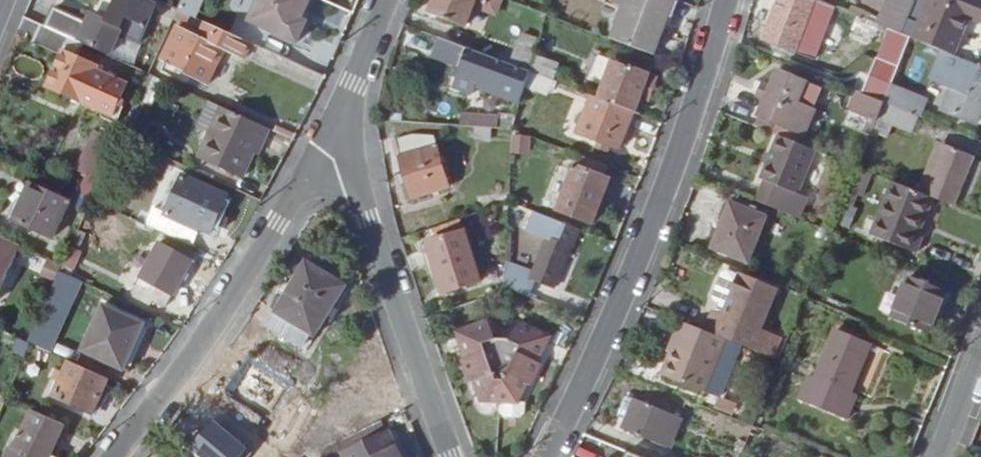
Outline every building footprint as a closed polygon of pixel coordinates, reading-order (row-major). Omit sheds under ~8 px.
[(44,27),(70,38),(84,45),(111,57),(128,19),(146,26),(156,6),(143,0),(117,0),(107,22),(91,15),(88,23),(53,7),(44,27)] [(235,0),(213,0),(231,8),(235,0)] [(298,43),(307,23),(299,19),(303,11),(305,12),(311,0),(262,0),(261,2),(258,1),(249,20),(298,43)] [(430,13),(466,26),(477,0),(435,0),(430,13)] [(674,0),(628,0),(626,7),(613,41),(653,56),(674,0)] [(801,0),(780,0),(765,39),(794,52),(807,19),(796,14),(802,1),(801,0)] [(917,0),(889,0),(879,25),(901,35),(917,0)] [(915,40),(931,0),(917,0),(901,35),(902,35),(911,39),(915,40)] [(915,40),(955,57),(970,20),(980,25),(980,0),(931,0),(915,40)] [(184,27),(190,15),(179,10),(173,22),(184,27)] [(473,10),(466,27),(480,33),(487,17),(473,10)] [(77,59),(84,45),(70,38),(44,27),(26,19),(19,36),(63,56),(48,88),(114,119),(127,88),(96,72),(97,69),(77,59)] [(244,63),(253,44),(205,22),(199,35),(189,30),(188,33),(170,70),(207,88),(224,53),(244,63)] [(171,66),(188,33),(178,27),(161,60),(171,66)] [(885,104),(892,87),(911,39),(902,35),(897,49),(889,46),(883,61),(879,59),(864,95),(885,104)] [(520,103),(530,73),(440,39),(433,58),(460,68),(459,71),(485,81),(482,89),(520,103)] [(514,58),(529,64),(535,46),(520,41),(514,58)] [(955,57),(949,70),(980,84),(980,67),(955,57)] [(604,88),(600,100),(621,108),(634,113),(639,99),(649,103),(657,80),(597,58),(588,82),(604,88)] [(534,59),(530,73),(552,82),(558,67),(534,59)] [(980,106),(980,84),(949,70),(928,62),(921,77),(943,86),(935,106),(975,122),(980,106)] [(457,80),(482,89),(485,81),(459,71),(457,80)] [(805,83),(779,72),(773,86),(764,83),(757,98),(766,102),(761,115),(804,134),(813,112),(797,104),(805,83)] [(155,79),(149,76),(139,99),(144,102),(155,79)] [(885,104),(899,109),(905,93),(892,87),(885,104)] [(885,104),(864,95),(859,93),(854,105),(872,114),(867,128),(874,130),(885,104)] [(621,108),(600,100),(593,98),(579,134),(619,149),(634,113),(621,108)] [(885,104),(874,130),(870,141),(883,147),(892,126),(912,134),(919,117),(899,109),(885,104)] [(261,150),(271,131),(223,109),(199,159),(243,179),(258,148),(261,150)] [(462,126),(474,128),(491,129),(491,117),(462,115),(462,126)] [(145,132),(127,124),(120,139),(138,147),(145,132)] [(491,141),(491,129),(474,128),(474,139),(491,141)] [(82,170),(102,179),(119,143),(98,133),(82,170)] [(414,136),(397,140),(403,159),(401,160),(413,197),(448,188),(433,138),(414,136)] [(530,138),(512,137),(511,153),(529,155),(530,138)] [(759,203),(790,216),(816,151),(781,137),(763,181),(767,182),(759,203)] [(920,193),(934,199),(954,207),(973,160),(939,146),(920,193)] [(604,179),(608,168),(581,158),(560,211),(593,223),(609,181),(604,179)] [(846,226),(869,176),(859,172),(837,222),(846,226)] [(227,196),(183,177),(166,214),(156,209),(148,227),(192,248),(200,229),(210,234),(227,196)] [(98,188),(99,186),(85,179),(77,196),(82,198),(91,203),(98,188)] [(920,193),(895,183),(873,237),(917,255),(924,238),(920,237),(934,199),(920,193)] [(69,203),(32,186),(15,221),(52,239),(69,203)] [(91,203),(102,207),(109,193),(98,188),(91,203)] [(91,203),(82,198),(72,219),(82,224),(91,203)] [(732,205),(711,259),(740,271),(745,260),(748,261),(765,218),(732,205)] [(531,277),(506,267),(505,288),(527,297),(533,282),(552,290),(568,248),(570,248),(578,229),(532,212),(525,231),(546,239),(531,277)] [(480,282),(464,234),(430,245),(445,293),(480,282)] [(0,237),(0,289),(19,246),(0,237)] [(162,313),(192,263),(160,244),(131,296),(162,313)] [(83,253),(71,248),(63,266),(63,267),(74,272),(83,253)] [(49,259),(43,272),(53,277),(60,264),(49,259)] [(304,348),(312,335),(315,337),(347,286),(307,263),(268,326),(304,348)] [(721,304),(717,313),(725,317),(741,277),(730,272),(724,274),(715,297),(717,302),(721,304)] [(82,283),(60,273),(28,343),(48,353),(60,322),(63,323),(82,283)] [(714,312),(706,332),(726,340),(763,355),(771,336),(761,332),(778,292),(741,277),(725,317),(717,313),(714,312)] [(947,292),(911,278),(894,319),(930,335),(947,292)] [(123,370),(143,326),(103,308),(83,352),(123,370)] [(549,337),(519,322),(511,340),(494,339),(487,321),(458,331),(467,357),(463,359),(469,375),(473,373),(482,398),(499,399),(499,411),(503,415),(518,416),(523,412),(524,401),(516,400),(528,377),(532,379),(539,363),(536,361),(549,337)] [(680,321),(673,339),(677,341),(663,376),(704,393),(726,340),(706,332),(680,321)] [(817,379),(811,376),(801,401),(846,420),(857,395),(852,393),(871,345),(837,331),(817,379)] [(781,340),(771,336),(763,355),(773,360),(781,340)] [(93,415),(108,380),(69,362),(54,398),(93,415)] [(680,417),(637,399),(624,430),(667,448),(680,417)] [(339,442),(381,422),(375,410),(334,431),(339,442)] [(64,427),(32,413),(11,456),(50,456),(64,427)] [(188,449),(198,456),(237,456),(245,446),(213,420),(188,449)] [(390,433),(387,434),(381,422),(339,442),(345,452),(344,453),(346,456),(401,456),(390,433)] [(635,455),(609,444),(603,456),(634,456),(635,455)] [(321,454),(315,449),(307,456),(324,456),(321,454)]
